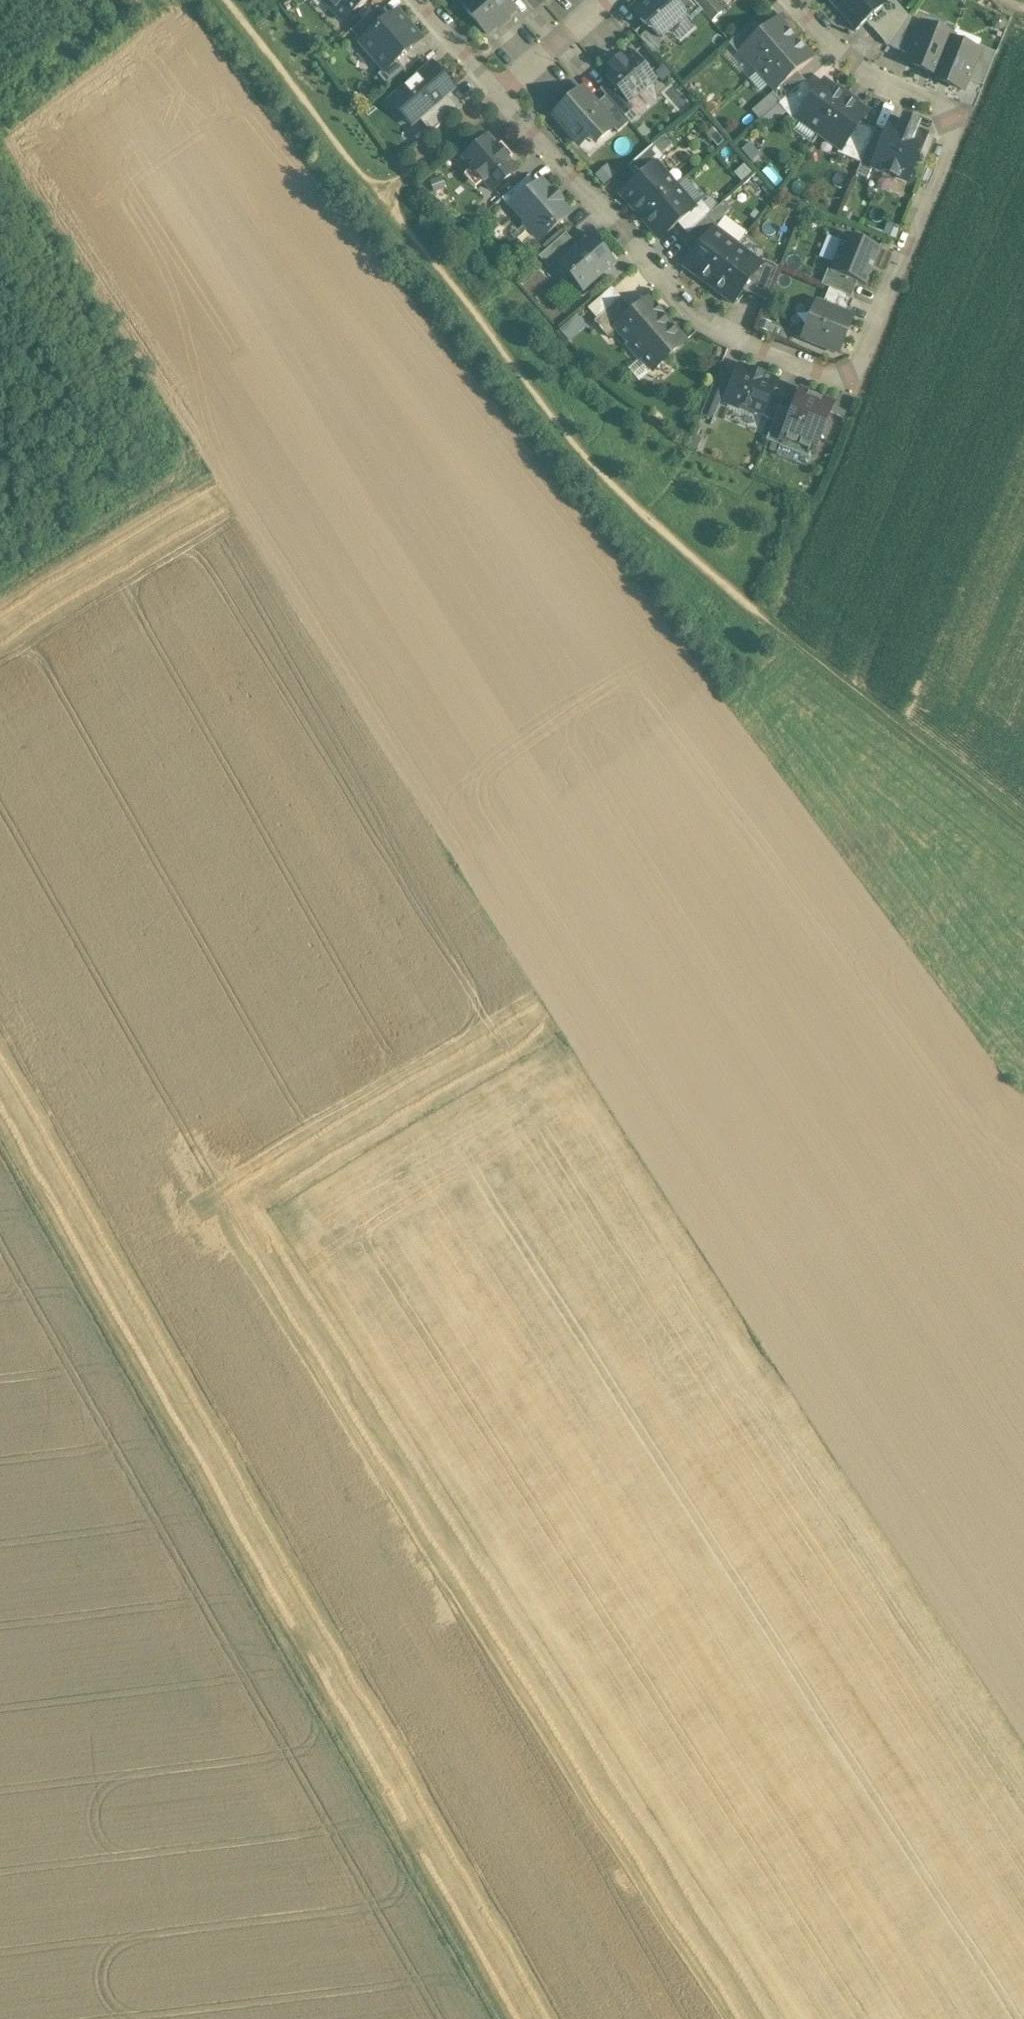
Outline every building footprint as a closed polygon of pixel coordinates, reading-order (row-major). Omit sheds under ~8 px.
[(343,23),(370,0),(323,0),(343,23)] [(461,5),(487,36),(516,11),(506,0),(468,0),(461,5)] [(643,7),(641,5),(636,10),(641,17),(641,21),(645,26),(649,26),(661,39),(667,33),(672,34),(678,29),(678,24),(687,16),(673,0),(650,0),(643,7)] [(692,0),(673,0),(687,16),(692,22),(703,13),(692,0)] [(883,0),(828,0),(856,33),(888,5),(883,0)] [(723,14),(711,1),(703,8),(714,21),(723,14)] [(378,8),(351,32),(361,44),(389,20),(378,8)] [(389,20),(361,44),(385,71),(386,72),(398,62),(422,41),(398,13),(389,20)] [(908,17),(888,47),(911,56),(923,27),(924,27),(925,24),(908,17)] [(755,23),(730,45),(738,55),(742,52),(741,51),(762,32),(755,23)] [(762,32),(741,51),(742,52),(760,72),(796,40),(782,25),(772,24),(762,32)] [(924,27),(923,27),(911,56),(908,64),(935,75),(936,75),(950,42),(951,42),(952,38),(924,27)] [(796,40),(760,72),(776,91),(777,92),(798,73),(813,60),(796,40)] [(951,42),(950,42),(936,75),(935,75),(934,78),(963,90),(967,80),(978,53),(977,52),(951,42)] [(979,47),(977,52),(978,53),(967,80),(983,87),(997,54),(979,47)] [(633,55),(625,62),(621,58),(609,68),(613,72),(606,78),(610,83),(630,106),(631,105),(657,82),(633,55)] [(398,62),(386,72),(385,71),(379,76),(388,87),(406,71),(398,62)] [(434,66),(391,102),(411,126),(419,119),(446,96),(454,89),(434,66)] [(798,73),(777,92),(776,91),(772,94),(781,104),(806,82),(798,73)] [(630,106),(610,83),(601,91),(606,97),(625,118),(635,109),(631,105),(630,106)] [(846,99),(824,83),(799,119),(821,135),(846,99)] [(596,106),(591,101),(588,103),(579,94),(555,115),(581,145),(591,136),(598,144),(614,129),(615,128),(596,106)] [(446,96),(419,119),(432,134),(459,110),(446,96)] [(625,118),(606,97),(596,106),(615,128),(614,129),(618,134),(630,124),(625,118)] [(846,99),(821,135),(843,150),(868,114),(846,99)] [(902,127),(891,123),(880,151),(873,168),(908,183),(926,137),(916,133),(919,126),(904,121),(902,127)] [(493,192),(518,172),(489,138),(464,159),(493,192)] [(654,145),(629,167),(639,179),(656,165),(656,166),(665,159),(654,145)] [(868,147),(857,175),(868,179),(873,168),(880,151),(868,147)] [(639,179),(622,194),(641,217),(675,188),(656,166),(656,165),(639,179)] [(530,176),(502,200),(512,211),(514,209),(513,208),(538,186),(530,176)] [(552,193),(543,182),(538,186),(513,208),(514,209),(527,224),(526,225),(537,239),(539,238),(541,240),(571,215),(561,204),(563,202),(554,192),(552,193)] [(675,188),(641,217),(661,240),(679,225),(695,210),(694,209),(675,188)] [(703,202),(694,209),(695,210),(679,225),(688,235),(708,217),(712,213),(703,202)] [(712,213),(708,217),(715,224),(730,210),(724,203),(712,213)] [(688,235),(681,241),(695,255),(712,232),(713,232),(718,227),(715,224),(708,217),(688,235)] [(713,232),(712,232),(695,255),(685,268),(700,278),(701,276),(711,283),(736,250),(713,232)] [(617,265),(591,235),(557,263),(584,294),(617,265)] [(831,271),(831,272),(858,283),(866,286),(881,249),(846,235),(831,271)] [(759,267),(736,250),(711,283),(721,291),(719,293),(733,303),(743,291),(760,268),(759,267)] [(778,268),(763,261),(759,267),(760,268),(743,291),(765,301),(778,268)] [(858,283),(831,272),(831,271),(829,270),(822,286),(830,289),(852,298),(858,283)] [(852,298),(830,289),(823,306),(847,316),(854,299),(852,298)] [(622,299),(595,322),(608,338),(618,329),(617,328),(635,314),(622,299)] [(685,343),(649,301),(635,314),(617,328),(618,329),(631,345),(630,346),(640,358),(642,357),(654,370),(685,343)] [(823,306),(817,304),(803,339),(839,353),(853,319),(847,316),(823,306)] [(561,330),(568,339),(584,326),(577,317),(561,330)] [(778,382),(740,367),(727,399),(729,405),(736,408),(740,406),(763,415),(764,415),(775,390),(778,382)] [(712,389),(702,415),(714,420),(724,394),(712,389)] [(786,394),(775,390),(764,415),(763,415),(762,417),(775,422),(780,408),(786,394)] [(809,396),(802,393),(793,413),(782,440),(783,440),(813,453),(821,434),(824,431),(829,417),(829,413),(833,405),(822,401),(818,398),(813,396),(809,396)] [(793,413),(780,408),(775,422),(767,441),(781,447),(783,440),(782,440),(793,413)]
